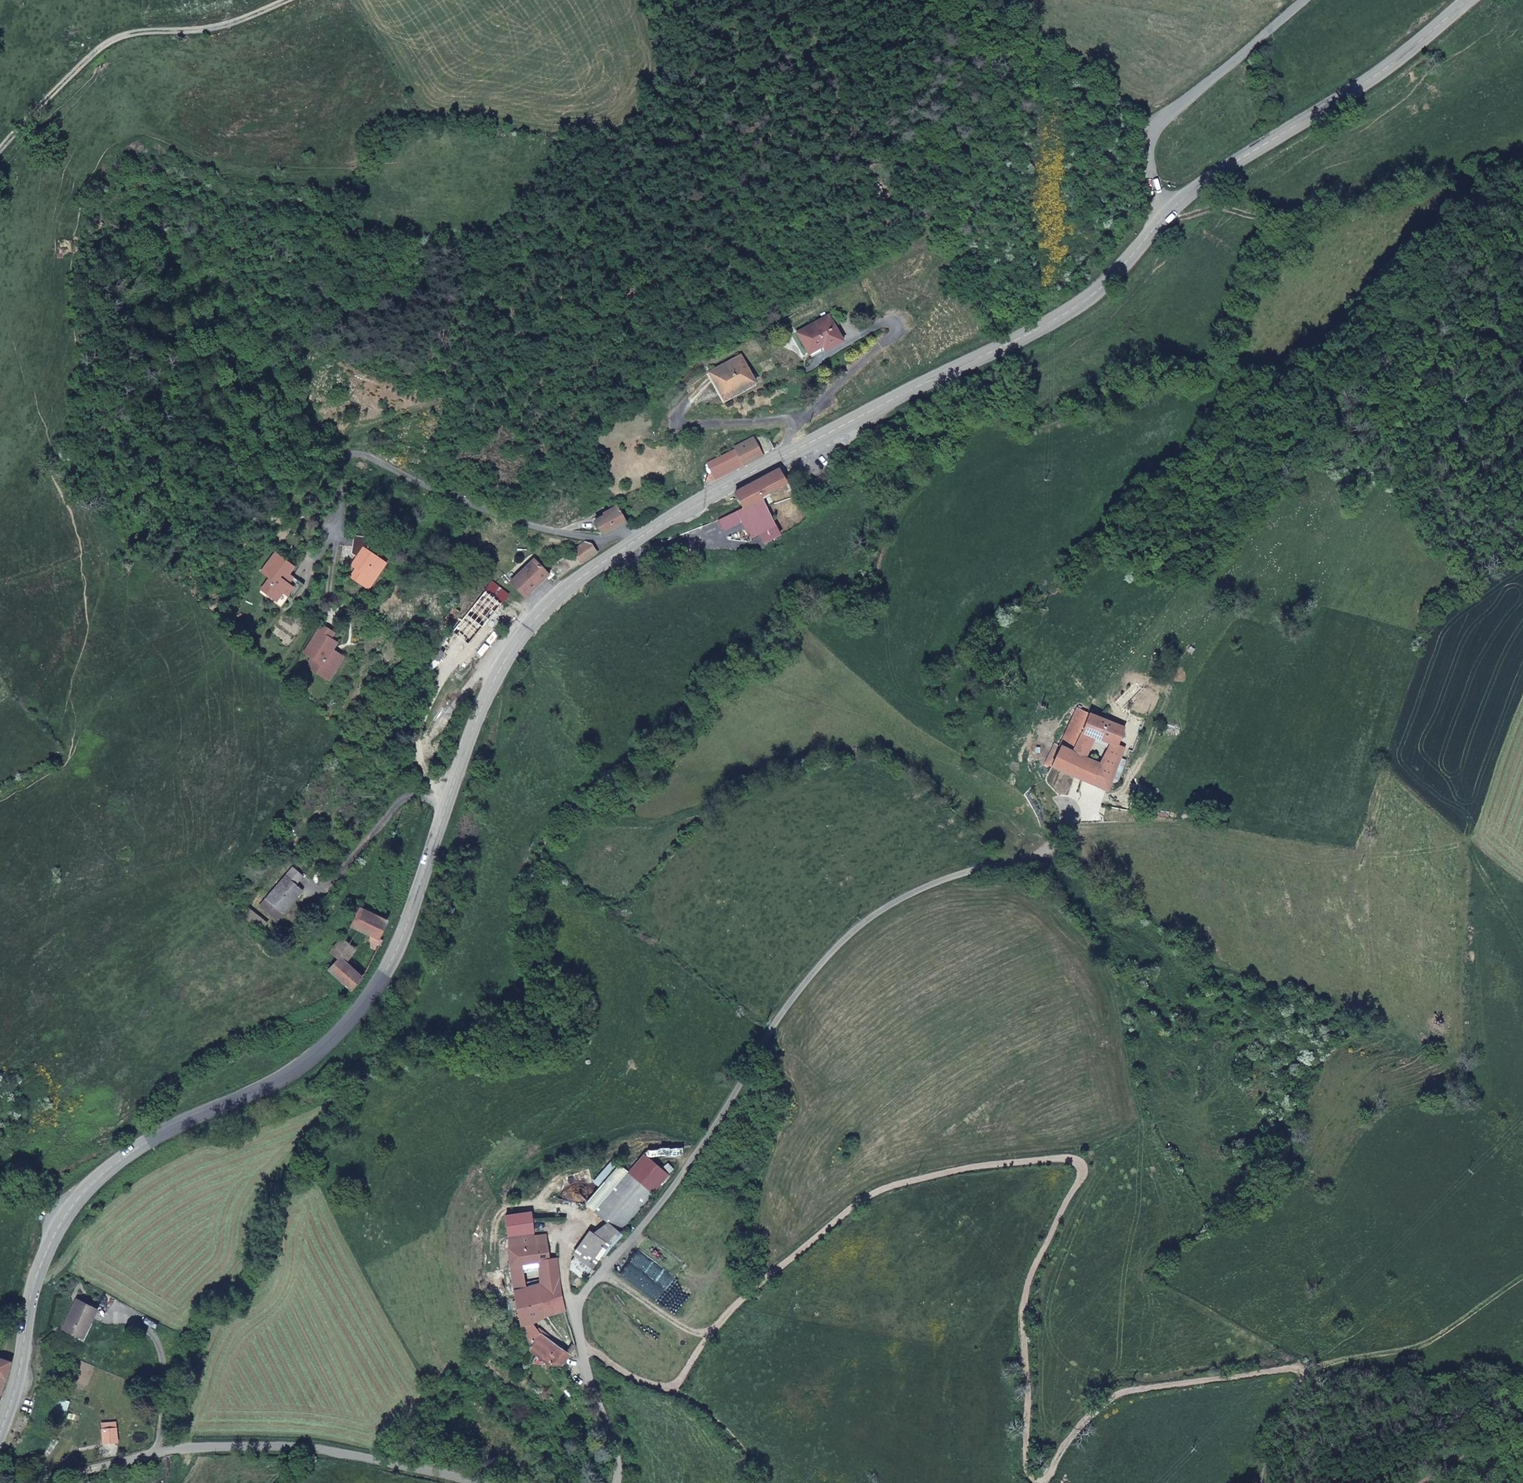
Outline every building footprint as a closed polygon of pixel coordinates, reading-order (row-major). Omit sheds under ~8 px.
[(843,340),(828,314),(799,331),(810,353),(823,345),(826,350),(843,340)] [(826,350),(823,345),(810,353),(813,358),(826,350)] [(754,382),(741,355),(711,370),(722,393),(743,382),(746,386),(754,382)] [(724,399),(746,386),(743,382),(722,393),(724,399)] [(759,450),(770,443),(766,435),(754,440),(759,450)] [(761,454),(759,450),(752,437),(734,446),(742,463),(761,454)] [(714,478),(742,463),(735,448),(707,463),(714,478)] [(784,477),(782,473),(781,470),(734,494),(743,510),(737,512),(751,539),(765,532),(771,543),(783,537),(769,510),(778,505),(772,491),(787,484),(784,477)] [(714,478),(711,472),(703,477),(706,483),(714,478)] [(603,534),(624,521),(615,507),(601,515),(603,518),(595,524),(603,534)] [(380,573),(382,562),(368,550),(370,537),(354,535),(352,553),(357,558),(351,566),(356,571),(351,578),(367,590),(380,573)] [(581,563),(595,553),(589,542),(572,552),(581,563)] [(304,585),(288,572),(292,567),(275,553),(261,571),(269,579),(261,589),(275,600),(283,592),(293,600),(304,585)] [(534,560),(518,573),(513,569),(504,576),(523,597),(549,574),(543,567),(540,569),(534,560)] [(511,596),(495,577),(486,584),(502,603),(511,596)] [(478,634),(502,605),(486,590),(461,621),(478,634)] [(280,605),(288,596),(283,592),(275,600),(280,605)] [(451,624),(460,612),(454,606),(445,619),(451,624)] [(344,657),(332,649),(336,642),(329,638),(333,632),(322,625),(303,654),(312,659),(308,666),(319,673),(322,668),(334,675),(344,657)] [(319,673),(331,680),(334,675),(322,668),(319,673)] [(1079,746),(1085,732),(1093,715),(1079,709),(1064,740),(1066,740),(1079,746)] [(1085,732),(1096,737),(1111,744),(1120,748),(1129,732),(1093,715),(1085,732)] [(1086,759),(1096,737),(1085,732),(1079,746),(1075,754),(1086,759)] [(1094,784),(1102,766),(1086,759),(1075,754),(1079,746),(1066,740),(1055,765),(1094,784)] [(1110,792),(1128,752),(1120,748),(1111,744),(1102,766),(1094,784),(1110,792)] [(294,883),(302,875),(294,868),(287,876),(294,883)] [(282,914),(302,891),(294,883),(287,876),(265,898),(268,901),(265,905),(277,916),(281,912),(282,914)] [(386,928),(386,922),(359,908),(349,926),(363,934),(373,939),(372,950),(378,953),(383,942),(384,937),(386,928)] [(353,951),(363,934),(349,926),(332,952),(340,959),(346,964),(353,951)] [(370,968),(374,960),(353,951),(346,964),(362,979),(370,968)] [(346,964),(340,959),(329,971),(350,992),(362,979),(346,964)] [(609,1246),(669,1174),(644,1153),(592,1214),(607,1227),(590,1239),(585,1236),(572,1259),(593,1272),(609,1246)] [(531,1233),(528,1212),(503,1214),(506,1245),(546,1240),(544,1231),(531,1233)] [(510,1261),(524,1259),(542,1257),(549,1256),(546,1240),(506,1245),(510,1261)] [(562,1278),(558,1255),(549,1256),(542,1257),(547,1281),(548,1281),(562,1278)] [(529,1284),(524,1259),(510,1261),(515,1286),(529,1284)] [(565,1294),(562,1278),(548,1281),(551,1297),(565,1294)] [(519,1303),(549,1297),(551,1297),(548,1281),(547,1281),(529,1284),(515,1286),(519,1303)] [(565,1294),(551,1297),(549,1297),(553,1314),(569,1310),(565,1294)] [(526,1323),(537,1319),(553,1314),(549,1297),(519,1303),(522,1317),(526,1323)] [(84,1338),(97,1309),(75,1299),(63,1328),(84,1338)] [(543,1335),(537,1319),(526,1323),(537,1339),(543,1335)] [(570,1354),(543,1335),(537,1339),(532,1344),(549,1361),(562,1363),(570,1354)] [(1,1379),(5,1381),(10,1361),(0,1358),(0,1383),(1,1379)] [(117,1441),(116,1426),(103,1427),(104,1442),(117,1441)]
